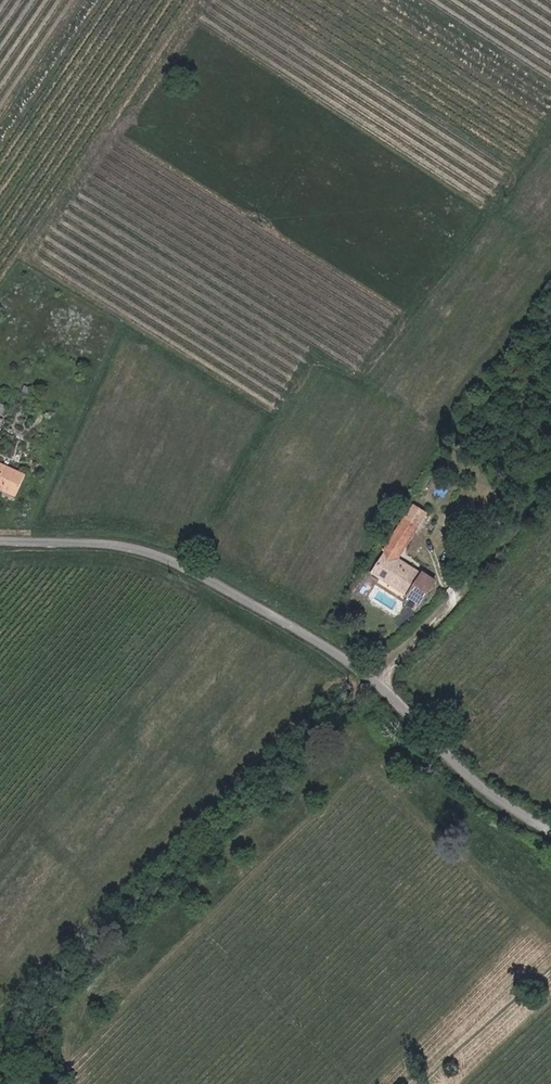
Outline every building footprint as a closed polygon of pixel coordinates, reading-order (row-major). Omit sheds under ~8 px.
[(28,475),(0,462),(0,487),(18,495),(28,475)] [(431,512),(415,504),(376,570),(424,603),(439,580),(426,572),(424,575),(400,559),(431,512)] [(328,698),(333,693),(329,689),(324,694),(328,698)]
